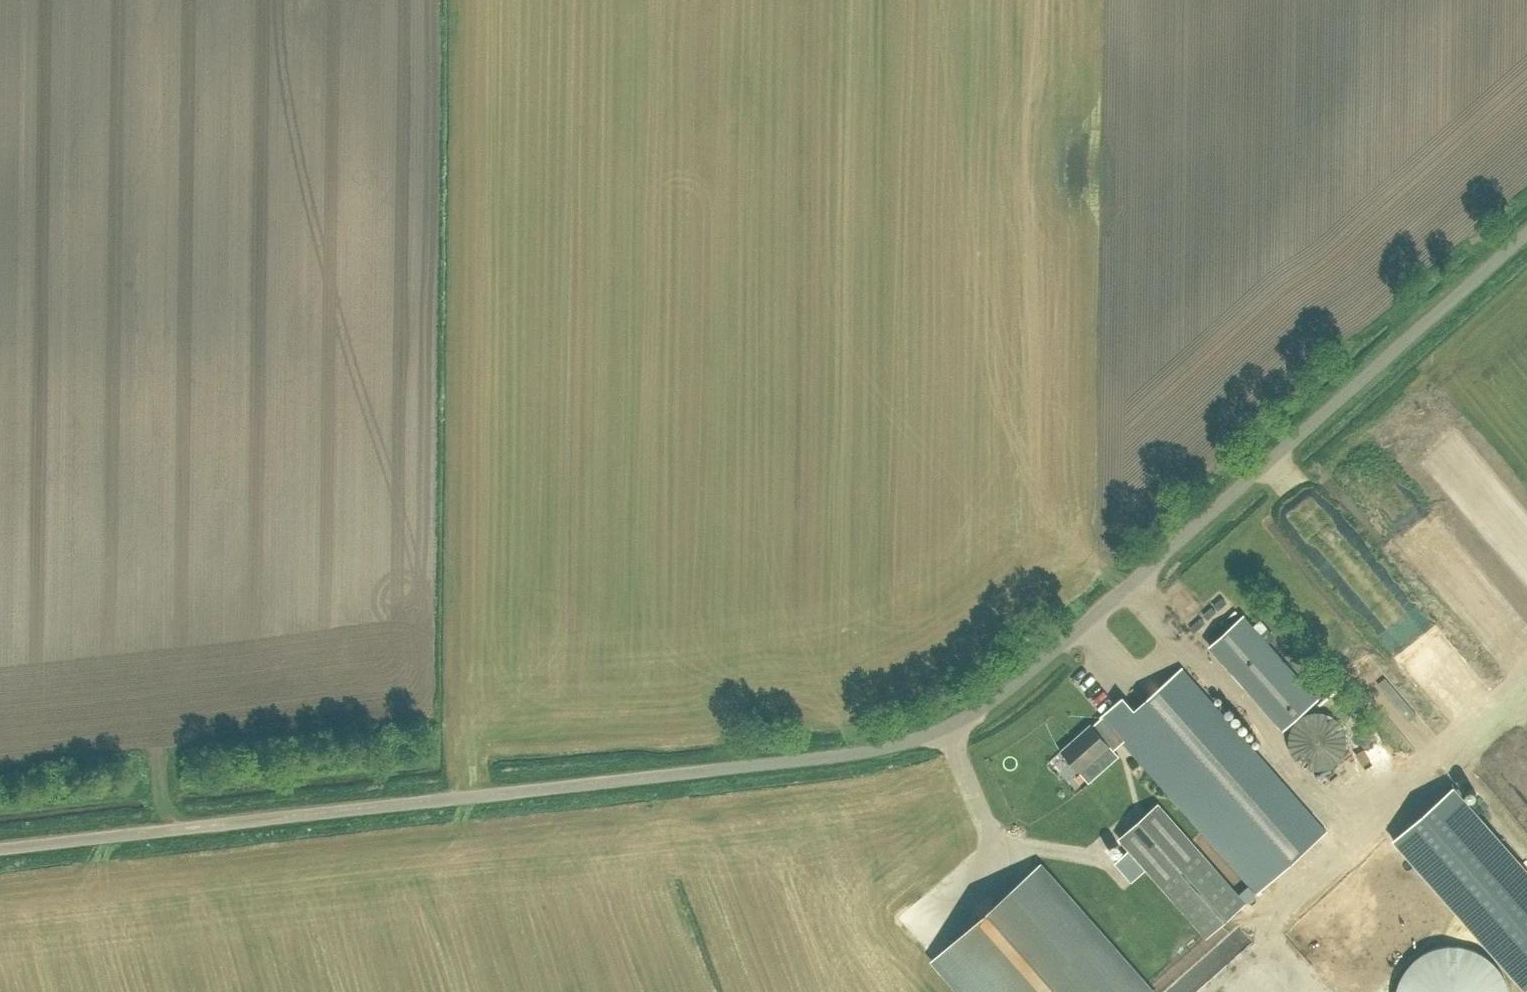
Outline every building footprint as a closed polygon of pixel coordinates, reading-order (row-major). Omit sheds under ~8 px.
[(1316,699),(1243,616),(1210,645),(1282,728),(1316,699)] [(1093,725),(1092,724),(1062,750),(1081,772),(1111,746),(1110,745),(1119,737),(1254,891),(1324,830),(1183,668),(1135,710),(1124,697),(1101,717),(1102,718),(1093,725)] [(1287,737),(1287,740),(1287,743),(1287,745),(1288,748),(1289,751),(1290,753),(1291,754),(1292,756),(1293,758),(1295,760),(1296,761),(1299,763),(1302,766),(1305,767),(1309,768),(1311,768),(1314,769),(1316,769),(1319,769),(1322,768),(1325,768),(1328,766),(1331,765),(1333,763),(1335,762),(1337,760),(1338,759),(1340,756),(1342,754),(1343,751),(1344,748),(1345,745),(1345,742),(1345,739),(1345,736),(1344,733),(1343,730),(1342,728),(1341,725),(1339,723),(1337,720),(1336,719),(1334,717),(1331,715),(1330,714),(1327,713),(1323,712),(1321,711),(1318,711),(1316,711),(1313,711),(1310,711),(1307,712),(1304,713),(1302,714),(1300,716),(1297,718),(1296,719),(1294,721),(1292,724),(1290,726),(1289,728),(1288,731),(1287,734),(1287,737)] [(1453,784),(1393,837),(1526,988),(1526,868),(1453,784)] [(1243,901),(1157,803),(1118,837),(1204,935),(1243,901)] [(1115,861),(1127,855),(1120,843),(1109,849),(1115,861)] [(958,991),(1157,991),(1041,862),(930,960),(958,991)] [(1509,988),(1504,974),(1496,962),(1484,952),(1471,946),(1457,943),(1442,943),(1428,948),(1415,956),(1405,967),(1398,980),(1395,991),(1510,991),(1509,988)]
